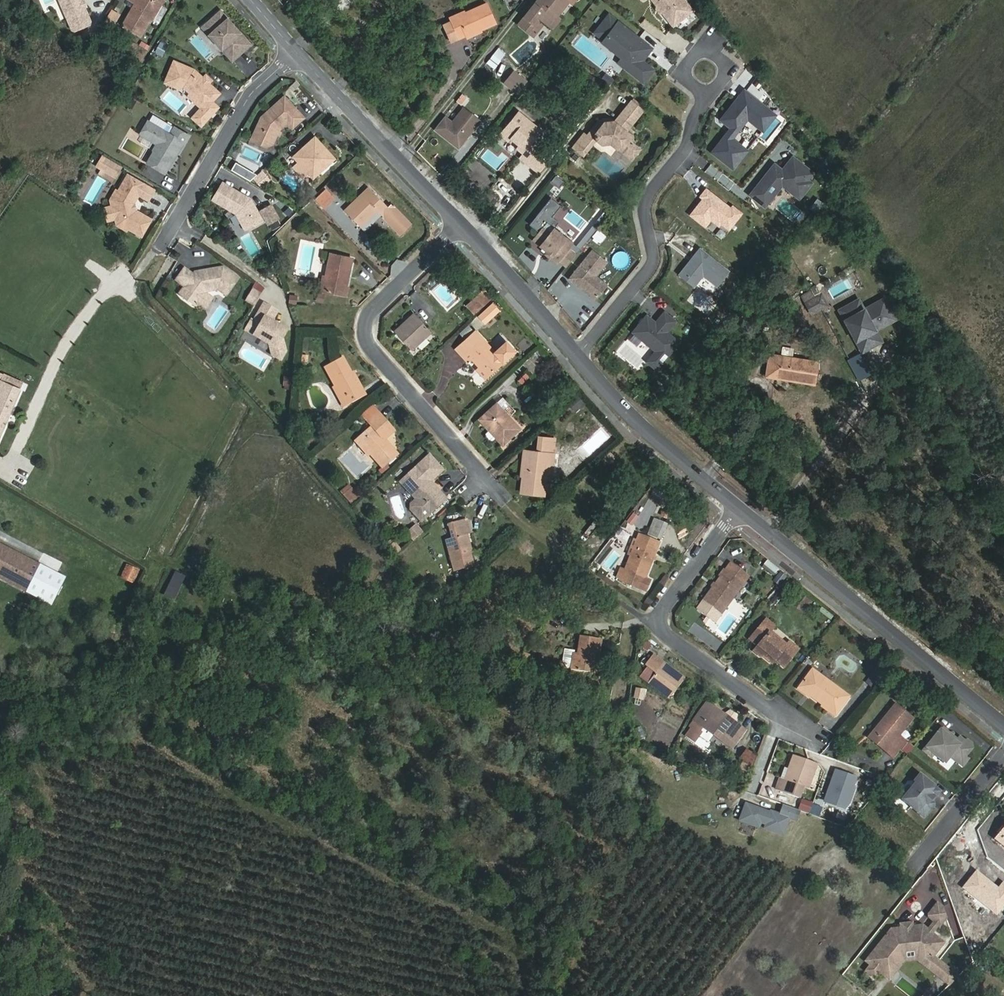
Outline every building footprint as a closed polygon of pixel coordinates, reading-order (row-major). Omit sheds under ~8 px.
[(60,5),(71,29),(74,30),(88,23),(89,21),(83,7),(81,6),(79,2),(80,0),(64,0),(65,3),(60,5)] [(139,35),(158,4),(160,0),(128,0),(134,4),(122,25),(139,35)] [(519,24),(533,36),(539,28),(534,24),(539,18),(544,22),(551,12),(557,16),(569,2),(566,0),(538,0),(519,24)] [(674,26),(693,11),(684,0),(653,0),(674,26)] [(451,41),(494,23),(486,5),(444,24),(451,41)] [(103,22),(113,27),(120,13),(110,8),(103,22)] [(203,26),(223,48),(228,43),(238,55),(251,43),(221,10),(203,26)] [(551,12),(544,22),(553,28),(560,19),(557,16),(551,12)] [(643,57),(646,56),(652,48),(609,14),(595,33),(604,40),(602,42),(622,58),(619,63),(644,83),(654,70),(643,61),(641,60),(643,57)] [(539,18),(534,24),(539,28),(544,22),(539,18)] [(228,43),(223,48),(233,59),(238,55),(228,43)] [(498,47),(486,63),(495,70),(506,54),(498,47)] [(195,69),(175,60),(167,79),(181,86),(188,82),(193,88),(192,90),(189,95),(202,107),(193,117),(201,124),(218,106),(212,101),(220,92),(209,82),(204,77),(195,69)] [(604,72),(600,78),(609,84),(613,78),(604,72)] [(212,79),(207,74),(204,77),(209,82),(212,79)] [(733,168),(747,150),(732,138),(748,118),(763,130),(771,120),(761,113),(766,107),(744,90),(721,120),(731,128),(712,152),(733,168)] [(261,118),(251,140),(266,147),(272,144),(278,130),(287,122),(298,112),(284,97),(261,118)] [(632,98),(631,100),(643,110),(644,108),(632,98)] [(631,100),(622,111),(634,121),(643,110),(631,100)] [(462,105),(452,119),(445,114),(433,130),(458,149),(481,119),(462,105)] [(761,113),(771,120),(775,115),(766,107),(761,113)] [(622,111),(614,121),(626,131),(634,121),(622,111)] [(303,118),(298,112),(287,122),(292,128),(303,118)] [(534,139),(536,136),(540,131),(519,112),(501,134),(523,154),(520,158),(525,162),(540,144),(534,139)] [(584,133),(573,147),(581,153),(591,140),(596,140),(601,144),(610,143),(616,148),(619,145),(626,150),(632,143),(631,135),(626,131),(614,121),(610,119),(609,119),(608,121),(604,122),(603,119),(599,120),(587,135),(584,133)] [(148,120),(140,132),(157,142),(153,148),(154,151),(148,161),(165,172),(173,158),(172,157),(173,154),(175,155),(183,141),(185,142),(189,135),(174,126),(170,133),(148,120)] [(543,141),(536,136),(534,139),(540,144),(543,141)] [(294,157),(299,162),(308,172),(309,174),(317,174),(334,159),(315,137),(294,157)] [(583,155),(596,140),(591,140),(581,153),(583,155)] [(640,149),(632,143),(626,150),(619,145),(616,148),(631,159),(640,149)] [(119,162),(103,153),(98,161),(114,171),(119,162)] [(772,167),(750,195),(765,207),(782,185),(790,191),(796,183),(805,191),(809,186),(809,180),(814,173),(793,157),(782,170),(777,166),(775,170),(772,167)] [(252,181),(256,172),(235,162),(231,171),(252,181)] [(299,162),(293,167),(302,177),(308,172),(299,162)] [(261,170),(254,181),(265,189),(273,178),(261,170)] [(133,201),(138,193),(148,199),(154,189),(144,183),(127,173),(117,189),(112,198),(113,204),(117,217),(118,222),(127,227),(140,235),(150,218),(135,209),(133,201)] [(223,182),(213,199),(236,213),(245,230),(262,221),(250,200),(223,182)] [(799,198),(805,191),(796,183),(790,191),(799,198)] [(382,215),(390,208),(369,187),(344,210),(363,229),(380,213),(382,215)] [(112,198),(117,189),(115,188),(109,198),(111,204),(104,206),(107,219),(114,217),(115,223),(125,230),(127,227),(118,222),(117,217),(113,204),(112,198)] [(326,189),(315,199),(324,208),(335,198),(326,189)] [(704,225),(710,218),(714,213),(721,219),(720,221),(720,222),(728,228),(740,213),(732,206),(730,208),(705,189),(700,196),(703,198),(700,202),(701,203),(698,208),(696,206),(690,214),(704,225)] [(539,232),(533,240),(547,251),(552,255),(550,258),(556,263),(558,260),(566,266),(580,249),(554,228),(559,222),(552,216),(561,205),(551,197),(529,224),(539,232)] [(276,219),(269,206),(261,211),(268,224),(276,219)] [(394,213),(390,208),(382,215),(387,220),(394,213)] [(720,221),(721,219),(714,213),(710,218),(718,225),(720,222),(720,221)] [(693,259),(692,259),(691,261),(689,260),(678,274),(693,286),(701,275),(715,286),(727,270),(698,248),(693,255),(695,256),(693,259)] [(569,279),(595,299),(606,285),(595,276),(606,262),(591,250),(569,279)] [(346,286),(352,258),(330,253),(322,291),(346,296),(348,286),(346,286)] [(193,274),(184,267),(176,278),(185,285),(180,292),(182,295),(192,303),(196,304),(197,302),(204,292),(206,290),(218,288),(225,294),(237,277),(223,266),(211,268),(211,271),(207,272),(205,269),(195,271),(193,274)] [(249,292),(258,297),(260,293),(252,288),(249,292)] [(472,302),(478,309),(490,298),(484,291),(472,302)] [(204,292),(197,302),(204,307),(211,297),(204,292)] [(254,304),(258,297),(249,292),(245,299),(254,304)] [(810,317),(830,306),(822,292),(802,302),(810,317)] [(862,306),(843,317),(860,349),(875,341),(868,329),(867,330),(866,327),(871,324),(873,327),(893,316),(882,295),(862,306)] [(843,317),(862,306),(856,296),(837,307),(843,317)] [(474,313),(478,309),(472,302),(468,305),(474,313)] [(277,310),(264,303),(253,321),(251,319),(245,329),(269,343),(272,354),(280,359),(284,351),(281,338),(286,330),(271,321),(277,310)] [(479,316),(484,322),(497,311),(492,305),(479,316)] [(665,312),(657,323),(648,316),(634,333),(656,352),(647,363),(657,371),(680,343),(668,333),(677,322),(665,312)] [(412,350),(431,332),(414,313),(394,331),(412,350)] [(873,327),(871,324),(866,327),(867,330),(868,329),(875,341),(880,338),(873,327)] [(479,367),(487,375),(503,361),(514,351),(506,342),(495,352),(476,331),(456,349),(468,362),(472,359),(479,367)] [(767,377),(777,379),(780,357),(771,355),(767,377)] [(353,375),(343,356),(324,366),(334,385),(333,386),(340,400),(348,395),(352,403),(366,395),(355,374),(353,375)] [(780,357),(777,379),(814,385),(817,362),(780,357)] [(484,378),(487,375),(479,367),(477,370),(484,378)] [(291,390),(293,378),(284,376),(282,388),(291,390)] [(0,381),(0,435),(20,389),(0,381)] [(574,408),(583,401),(578,395),(569,403),(574,408)] [(585,404),(583,401),(574,408),(577,411),(585,404)] [(504,444),(520,429),(497,402),(480,418),(504,444)] [(394,430),(378,412),(368,421),(375,429),(360,442),(382,467),(398,453),(385,439),(394,430)] [(527,450),(523,476),(521,492),(544,495),(546,479),(550,453),(552,439),(537,437),(535,451),(527,450)] [(519,476),(523,476),(527,450),(523,450),(519,476)] [(609,464),(616,457),(610,451),(603,458),(609,464)] [(447,466),(434,452),(404,478),(420,495),(415,500),(414,505),(425,517),(450,495),(434,478),(433,476),(435,474),(438,474),(447,466)] [(555,454),(550,453),(546,479),(551,479),(555,454)] [(355,502),(361,495),(349,483),(343,489),(355,502)] [(632,511),(626,522),(633,526),(639,515),(632,511)] [(452,537),(446,539),(453,570),(474,566),(466,534),(471,533),(467,519),(449,523),(452,537)] [(651,527),(663,532),(666,524),(654,519),(651,527)] [(416,526),(408,533),(414,540),(422,533),(416,526)] [(660,539),(663,532),(651,527),(648,534),(660,539)] [(639,534),(637,540),(630,556),(624,571),(620,569),(616,577),(625,584),(645,592),(649,581),(644,579),(659,542),(639,534)] [(630,556),(637,540),(633,539),(627,555),(630,556)] [(388,547),(395,555),(400,550),(394,542),(388,547)] [(0,577),(25,590),(38,565),(0,545),(0,577)] [(721,615),(748,577),(730,563),(702,601),(721,615)] [(138,571),(127,565),(121,577),(132,583),(138,571)] [(779,570),(773,582),(780,587),(787,575),(779,570)] [(37,597),(45,601),(49,591),(42,588),(37,597)] [(765,651),(776,660),(783,667),(799,649),(790,642),(787,645),(761,625),(749,639),(758,646),(754,651),(761,657),(763,655),(765,651)] [(599,657),(601,639),(581,636),(577,653),(575,653),(576,650),(566,648),(564,661),(569,669),(571,669),(593,673),(596,656),(599,657)] [(773,663),(776,660),(765,651),(763,655),(773,663)] [(524,652),(520,664),(528,668),(533,656),(524,652)] [(669,699),(684,679),(652,655),(644,666),(647,668),(640,677),(669,699)] [(865,682),(873,688),(886,671),(878,665),(865,682)] [(836,715),(849,697),(813,669),(800,687),(836,715)] [(635,688),(634,700),(645,700),(646,689),(635,688)] [(706,702),(705,704),(722,716),(723,714),(706,702)] [(722,716),(705,704),(693,720),(733,750),(747,731),(737,724),(739,717),(732,713),(727,717),(723,714),(722,716)] [(888,747),(895,753),(905,742),(897,736),(911,718),(895,705),(873,730),(890,745),(888,747)] [(942,728),(924,750),(932,757),(934,754),(945,763),(952,755),(955,758),(960,753),(965,757),(972,749),(972,745),(968,742),(965,742),(960,738),(958,741),(956,743),(952,740),(954,738),(942,728)] [(893,756),(895,753),(888,747),(890,745),(873,730),(868,736),(893,756)] [(742,762),(752,766),(755,757),(745,753),(742,762)] [(808,790),(818,764),(793,755),(784,780),(779,778),(775,790),(799,799),(803,788),(808,790)] [(860,778),(835,768),(822,801),(848,811),(860,778)] [(916,783),(903,800),(924,817),(934,805),(933,803),(931,800),(933,797),(934,798),(940,791),(920,775),(914,781),(916,783)] [(744,802),(738,822),(784,836),(789,820),(797,822),(801,810),(782,805),(780,813),(744,802)] [(995,838),(1003,845),(1003,826),(995,838)] [(976,870),(962,888),(998,916),(1003,908),(1003,881),(998,887),(976,870)] [(943,906),(938,902),(928,913),(929,917),(934,921),(939,925),(940,927),(947,918),(943,906)] [(960,932),(955,915),(949,917),(955,934),(960,932)] [(934,921),(928,928),(933,932),(939,925),(934,921)] [(890,927),(864,960),(883,975),(901,953),(900,947),(917,946),(932,958),(945,942),(934,934),(933,932),(928,928),(923,924),(912,925),(899,926),(890,927)] [(901,953),(883,975),(888,979),(903,960),(916,959),(925,967),(932,958),(917,946),(900,947),(901,953)] [(944,984),(935,978),(928,991),(937,995),(938,995),(944,984)]
